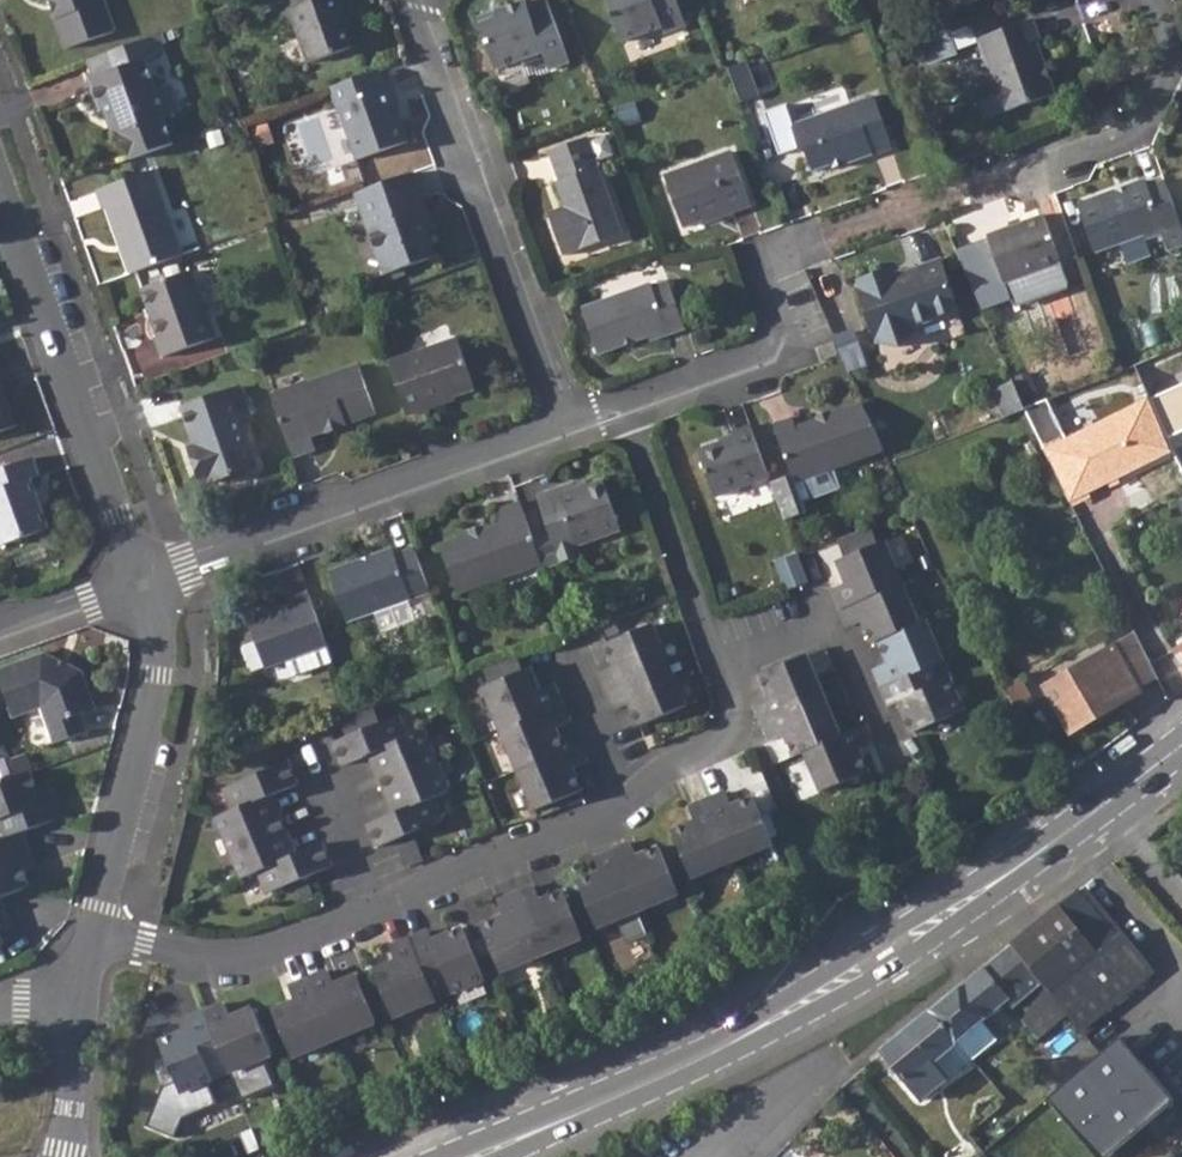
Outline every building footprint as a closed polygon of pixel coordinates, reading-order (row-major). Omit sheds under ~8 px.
[(66,47),(114,30),(103,0),(49,0),(66,47)] [(295,7),(289,9),(309,66),(351,51),(339,16),(344,14),(339,0),(292,0),(295,7)] [(620,43),(659,30),(661,36),(685,28),(675,0),(605,0),(620,43)] [(494,20),(479,26),(495,71),(541,54),(562,47),(546,3),(526,10),(523,3),(498,12),(494,20)] [(498,12),(477,19),(479,26),(494,20),(498,12)] [(993,81),(973,87),(984,118),(1054,93),(1035,40),(1041,39),(1033,17),(978,38),(993,81)] [(113,70),(90,79),(85,81),(96,110),(101,108),(109,128),(120,134),(129,157),(169,142),(160,118),(190,107),(178,73),(150,82),(142,61),(154,55),(148,37),(107,51),(113,70)] [(562,47),(541,54),(548,72),(568,64),(562,47)] [(107,51),(83,60),(90,79),(113,70),(107,51)] [(747,62),(728,68),(741,103),(760,95),(747,62)] [(374,71),(328,86),(335,105),(338,105),(346,128),(344,134),(353,159),(406,140),(400,120),(395,123),(392,113),(395,108),(387,87),(381,88),(374,71)] [(816,170),(833,164),(848,158),(849,162),(874,153),(875,156),(893,149),(874,95),(793,124),(800,147),(811,155),(816,170)] [(586,139),(549,153),(560,183),(555,185),(566,215),(551,221),(564,255),(621,235),(586,139)] [(732,153),(663,178),(681,228),(729,211),(730,214),(752,207),(732,153)] [(848,158),(833,164),(834,168),(849,162),(848,158)] [(106,206),(130,272),(183,253),(151,167),(96,187),(103,207),(106,206)] [(411,171),(353,192),(382,274),(433,256),(420,219),(427,216),(411,171)] [(1113,188),(1078,200),(1096,250),(1143,234),(1145,238),(1161,231),(1167,248),(1181,242),(1181,228),(1180,224),(1163,179),(1148,185),(1146,180),(1142,178),(1139,178),(1128,183),(1123,192),(1115,193),(1113,188)] [(1128,183),(1113,188),(1115,193),(1123,192),(1128,183)] [(1043,215),(988,234),(1005,281),(1060,262),(1043,215)] [(885,282),(881,273),(856,281),(877,342),(900,347),(915,329),(912,326),(959,310),(940,259),(893,275),(894,279),(885,282)] [(190,269),(145,286),(161,333),(158,335),(166,355),(216,337),(190,269)] [(891,269),(881,273),(885,282),(894,279),(893,275),(891,269)] [(649,284),(582,309),(600,356),(648,337),(650,342),(684,330),(667,283),(651,289),(649,284)] [(454,340),(388,365),(406,418),(426,410),(425,407),(473,389),(454,340)] [(831,342),(815,348),(819,358),(835,353),(831,342)] [(1164,351),(1134,364),(1148,396),(1151,404),(1181,390),(1164,351)] [(359,367),(270,399),(291,458),(313,451),(309,438),(375,415),(359,367)] [(1010,377),(992,385),(1005,415),(1024,407),(1010,377)] [(16,428),(0,384),(0,434),(16,428)] [(197,452),(191,454),(202,486),(208,484),(209,485),(226,479),(231,482),(246,477),(250,468),(255,466),(241,425),(251,421),(239,388),(181,410),(194,444),(197,452)] [(1151,404),(1148,396),(1136,402),(1164,454),(1173,449),(1151,404)] [(1046,399),(1024,407),(1072,503),(1164,454),(1136,402),(1067,440),(1046,399)] [(793,475),(770,484),(784,524),(785,524),(806,516),(794,481),(884,449),(863,402),(796,427),(792,417),(774,423),(793,475)] [(768,477),(750,428),(732,433),(733,439),(698,452),(714,498),(768,477)] [(194,444),(187,447),(191,454),(197,452),(194,444)] [(0,472),(0,542),(2,547),(51,529),(32,478),(41,475),(35,459),(0,472)] [(555,497),(537,502),(559,562),(577,556),(573,545),(619,528),(601,479),(575,489),(572,482),(552,489),(555,497)] [(552,489),(535,495),(537,502),(555,497),(552,489)] [(540,563),(518,503),(495,511),(498,523),(438,545),(454,593),(540,563)] [(864,530),(827,543),(835,561),(871,547),(864,530)] [(871,547),(835,561),(845,585),(831,590),(847,629),(861,622),(871,644),(876,642),(886,664),(873,670),(889,706),(897,703),(911,734),(963,711),(924,622),(917,624),(882,543),(871,547)] [(390,547),(329,569),(347,621),(428,593),(411,547),(392,554),(390,547)] [(325,646),(305,591),(290,596),(293,603),(249,620),(266,668),(325,646)] [(652,625),(605,644),(615,667),(600,673),(616,709),(630,704),(639,726),(686,707),(652,625)] [(1136,634),(1045,687),(1072,732),(1141,691),(1137,686),(1156,675),(1136,634)] [(1181,664),(1181,645),(1173,650),(1181,664)] [(0,668),(0,681),(10,710),(26,704),(30,713),(40,710),(54,745),(87,731),(80,713),(95,707),(81,670),(44,652),(0,668)] [(524,652),(477,669),(484,689),(530,669),(524,652)] [(754,704),(770,740),(785,734),(795,757),(805,753),(822,791),(869,772),(861,753),(875,746),(866,727),(842,738),(805,658),(760,676),(769,699),(754,704)] [(530,669),(484,689),(536,810),(582,791),(573,769),(586,762),(579,744),(565,750),(555,729),(570,723),(554,685),(539,691),(530,669)] [(1021,678),(1005,687),(1019,712),(1036,702),(1023,682),(1021,678)] [(26,704),(10,710),(14,719),(30,713),(26,704)] [(373,707),(337,720),(345,739),(380,724),(373,707)] [(380,724),(345,739),(335,743),(345,766),(371,755),(385,790),(406,781),(409,788),(388,796),(396,813),(369,825),(379,847),(442,821),(433,800),(450,793),(424,732),(407,738),(398,716),(380,724)] [(54,745),(25,755),(32,772),(59,761),(54,745)] [(225,789),(234,811),(217,818),(242,879),(260,872),(269,894),(332,867),(322,844),(299,854),(292,838),(271,846),(268,838),(289,830),(275,795),(298,785),(288,763),(225,789)] [(0,782),(0,835),(2,840),(24,832),(64,817),(56,798),(43,803),(38,789),(32,772),(14,777),(0,782)] [(406,781),(385,790),(388,796),(409,788),(406,781)] [(51,784),(38,789),(43,803),(56,798),(51,784)] [(672,831),(692,878),(733,861),(774,843),(754,797),(731,807),(725,792),(689,807),(695,822),(672,831)] [(289,830),(268,838),(271,846),(292,838),(289,830)] [(0,840),(0,898),(1,897),(30,887),(23,869),(18,857),(32,851),(24,832),(2,840),(0,840)] [(637,910),(679,894),(660,847),(637,856),(631,842),(612,850),(637,910)] [(628,941),(647,933),(637,910),(612,850),(595,857),(601,872),(578,880),(598,927),(618,918),(628,941)] [(32,851),(18,857),(23,869),(37,864),(32,851)] [(535,887),(517,894),(499,902),(504,916),(482,926),(500,971),(502,971),(583,937),(563,892),(541,901),(535,887)] [(1077,891),(932,1009),(972,1060),(994,1043),(979,1022),(1005,999),(1037,1038),(1067,1015),(1079,1031),(1153,971),(1121,933),(1114,938),(1077,891)] [(8,915),(1,897),(0,898),(0,919),(8,915)] [(429,931),(408,940),(391,947),(397,962),(375,971),(395,1017),(434,1001),(483,980),(485,979),(464,928),(433,941),(429,931)] [(329,971),(308,980),(290,987),(296,1002),(274,1011),(288,1049),(293,1058),(333,1038),(374,1021),(377,1022),(358,976),(335,985),(329,971)] [(191,1029),(161,1042),(182,1093),(230,1073),(273,1054),(254,1009),(231,1018),(225,1004),(203,1013),(187,1020),(191,1029)] [(932,1009),(881,1050),(921,1101),(972,1060),(932,1009)] [(1120,1044),(1050,1102),(1097,1156),(1107,1156),(1171,1104),(1120,1044)]
